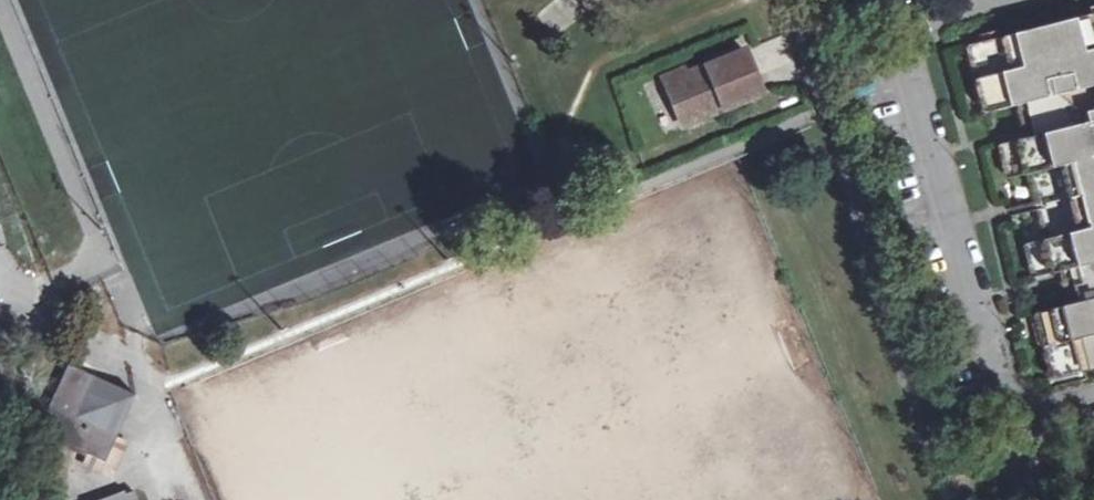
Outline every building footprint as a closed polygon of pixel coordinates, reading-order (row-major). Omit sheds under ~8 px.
[(967,43),(985,111),(1017,103),(1025,136),(1000,143),(1008,176),(1027,171),(1046,237),(1024,245),(1033,276),(1057,271),(1064,303),(1036,312),(1052,378),(1093,367),(1093,13),(967,43)] [(772,91),(751,40),(659,75),(680,124),(772,91)] [(135,395),(70,364),(40,430),(106,461),(135,395)] [(107,499),(138,499),(135,490),(107,499)]
